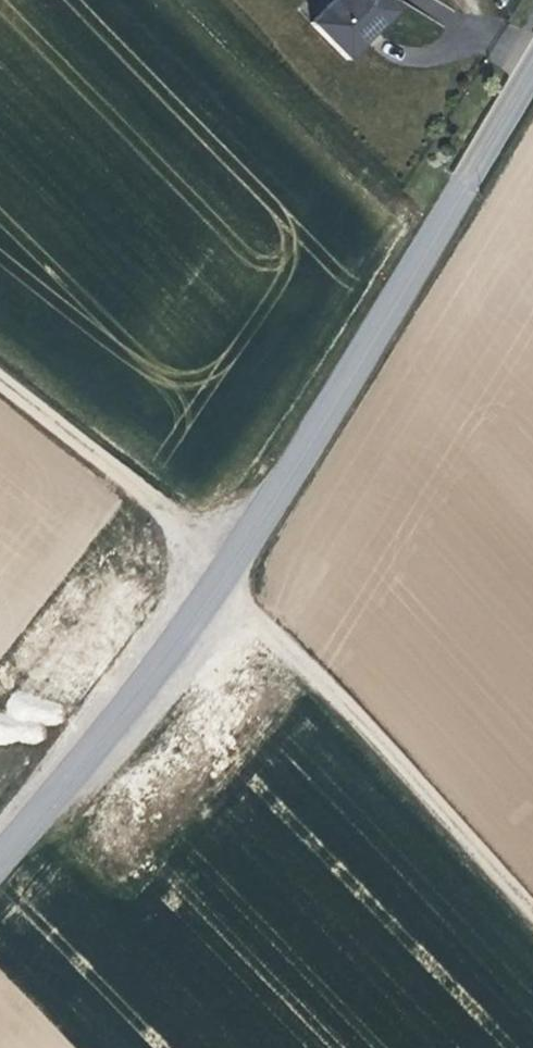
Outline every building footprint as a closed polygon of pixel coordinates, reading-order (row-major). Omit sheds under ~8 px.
[(309,23),(345,60),(394,11),(382,0),(331,0),(309,23)]
